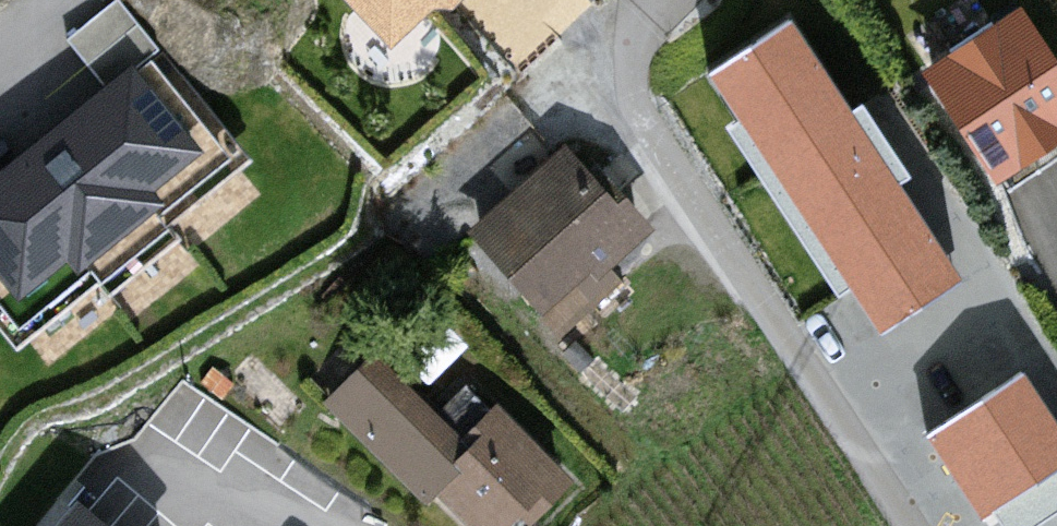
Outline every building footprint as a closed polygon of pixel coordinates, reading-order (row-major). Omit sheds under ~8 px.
[(17,354),(98,288),(107,299),(180,243),(169,226),(254,162),(116,0),(115,0),(65,39),(107,87),(0,178),(0,334),(17,354)] [(390,56),(453,0),(337,0),(390,56)] [(926,75),(1001,181),(1056,148),(1056,71),(1020,17),(926,75)] [(790,20),(704,76),(886,342),(968,290),(790,20)] [(568,150),(471,232),(559,327),(657,237),(568,150)] [(324,411),(429,513),(445,497),(467,525),(511,525),(517,520),(525,525),(539,525),(574,490),(473,401),(442,430),(372,363),(324,411)] [(926,440),(988,525),(1045,525),(1056,518),(1056,419),(1024,373),(926,440)] [(70,525),(104,525),(83,509),(70,525)]
